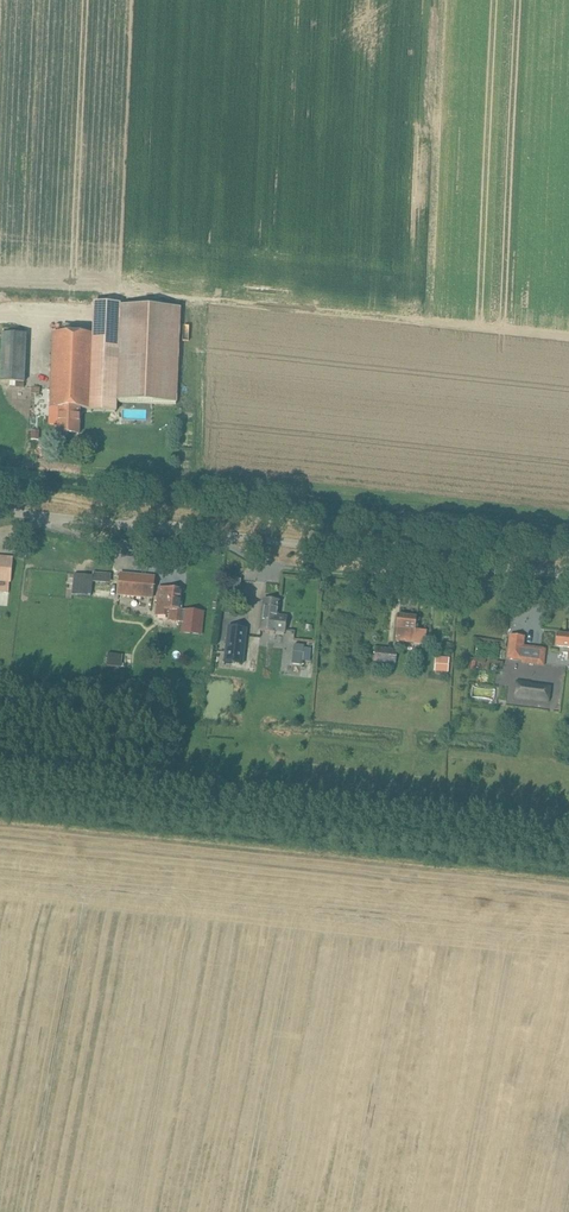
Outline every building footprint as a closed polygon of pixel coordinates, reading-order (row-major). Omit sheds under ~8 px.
[(80,409),(89,409),(89,412),(111,412),(117,413),(117,401),(153,402),(177,403),(181,309),(121,306),(121,304),(93,303),(93,305),(92,335),(53,334),(50,408),(59,408),(58,425),(58,434),(79,434),(80,409)] [(2,334),(1,382),(24,383),(25,383),(27,335),(2,334)] [(9,593),(10,583),(11,583),(13,559),(14,557),(0,556),(0,592),(9,593)] [(111,574),(93,573),(93,577),(92,582),(110,584),(111,574)] [(155,576),(120,574),(119,596),(153,599),(155,576)] [(75,575),(73,595),(91,596),(92,582),(93,577),(75,575)] [(241,580),(228,579),(225,600),(238,602),(241,580)] [(159,588),(156,616),(167,617),(167,615),(169,615),(168,621),(181,623),(182,610),(179,610),(181,590),(159,588)] [(264,600),(260,631),(276,633),(276,631),(286,632),(287,618),(278,617),(279,601),(264,600)] [(183,610),(181,634),(202,636),(204,612),(183,610)] [(398,615),(395,642),(426,645),(427,631),(415,630),(417,617),(398,615)] [(227,627),(223,664),(243,666),(247,629),(227,627)] [(555,646),(568,648),(568,635),(557,634),(555,646)] [(511,636),(508,660),(521,661),(521,664),(544,666),(546,649),(524,647),(525,637),(511,636)] [(293,647),(291,665),(302,666),(302,663),(302,662),(310,662),(311,649),(303,648),(304,646),(294,645),(294,647),(293,647)] [(374,662),(396,664),(397,649),(376,647),(374,662)] [(108,654),(107,666),(121,668),(122,656),(108,654)] [(448,673),(449,659),(436,658),(434,672),(448,673)] [(514,698),(528,700),(549,702),(551,687),(530,684),(516,683),(514,698)]
